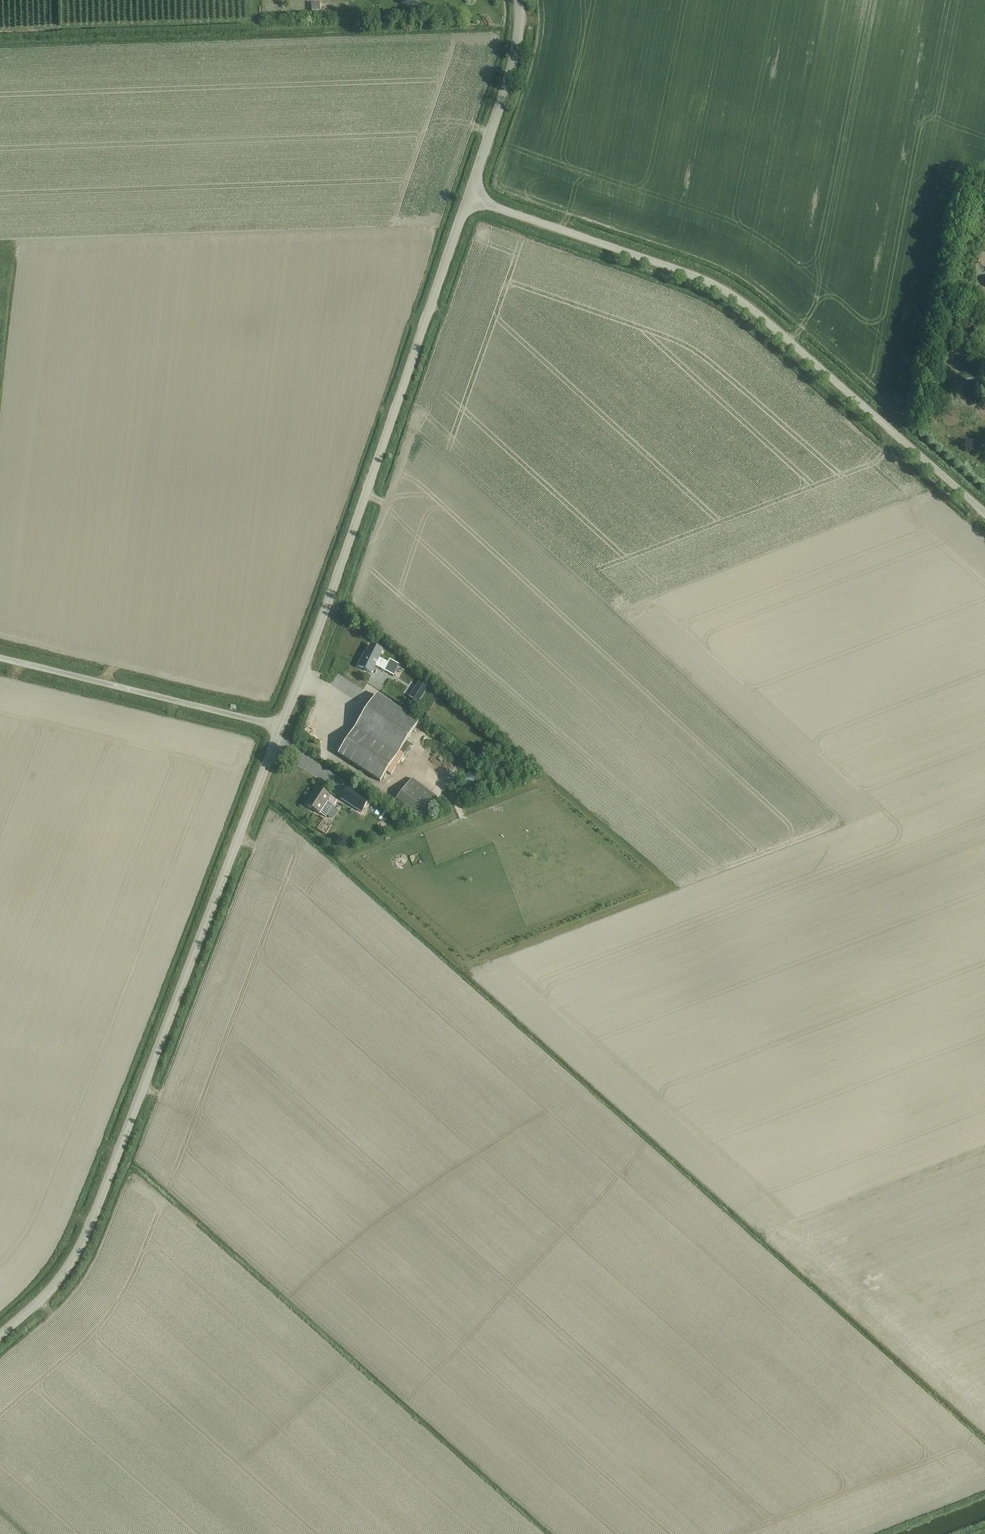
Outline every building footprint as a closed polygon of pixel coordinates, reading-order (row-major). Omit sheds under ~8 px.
[(951,314),(948,320),(956,323),(958,318),(951,314)] [(389,660),(388,664),(379,659),(382,652),(370,646),(363,660),(361,659),(358,667),(371,674),(375,667),(393,676),(399,665),(389,660)] [(338,755),(380,782),(418,723),(376,695),(338,755)] [(456,724),(463,722),(459,710),(452,713),(456,724)] [(396,800),(422,819),(437,798),(412,779),(396,800)] [(340,800),(362,814),(369,801),(348,787),(340,800)] [(327,803),(333,807),(337,802),(316,788),(305,805),(319,814),(327,803)]
